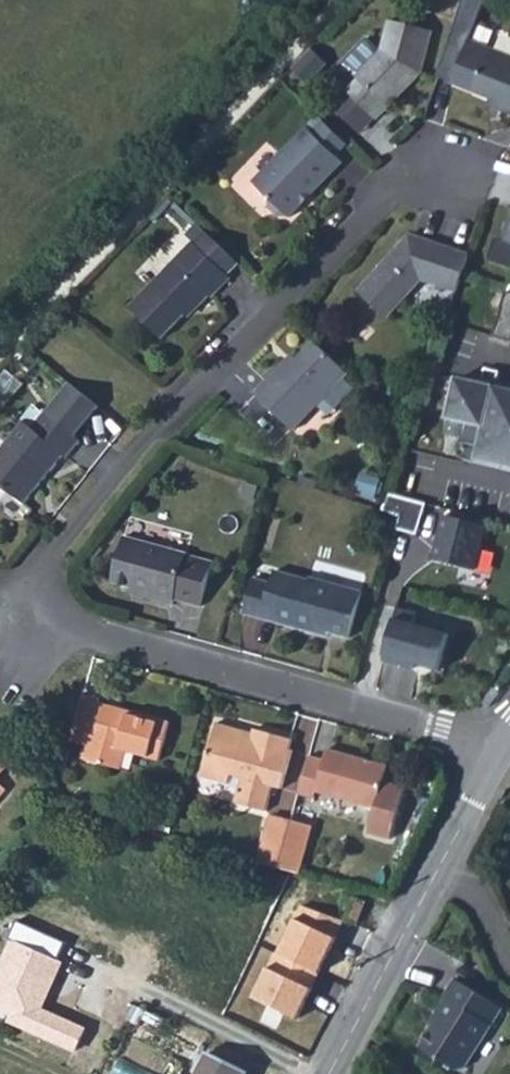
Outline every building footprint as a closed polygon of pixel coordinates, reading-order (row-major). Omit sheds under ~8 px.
[(509,113),(509,58),(468,42),(481,0),(459,0),(435,76),(502,103),(499,108),(509,113)] [(377,119),(421,73),(431,31),(390,21),(382,51),(357,77),(360,79),(348,91),(350,92),(376,117),(377,119)] [(500,48),(509,51),(509,35),(506,33),(500,48)] [(336,107),(361,132),(376,117),(350,92),(336,107)] [(313,133),(307,127),(254,182),(271,199),(271,207),(280,216),(289,216),(290,217),(343,162),(336,156),(347,144),(324,122),(313,133)] [(130,306),(162,338),(194,305),(201,305),(210,296),(212,298),(231,278),(228,275),(239,263),(206,231),(194,243),(193,242),(130,306)] [(462,276),(469,256),(410,235),(359,291),(387,317),(421,279),(457,291),(462,276)] [(508,290),(494,332),(509,338),(509,290),(508,290)] [(293,429),(347,373),(315,342),(286,371),(281,367),(255,394),(293,429)] [(458,379),(448,418),(449,418),(446,434),(463,438),(461,447),(460,451),(463,454),(467,457),(509,467),(509,391),(458,379)] [(25,503),(65,455),(67,457),(80,442),(75,438),(99,406),(69,382),(32,429),(24,422),(0,451),(0,483),(25,503)] [(419,533),(427,502),(387,491),(382,508),(399,513),(396,527),(419,533)] [(488,517),(443,506),(431,558),(476,569),(488,517)] [(154,600),(173,605),(174,599),(201,606),(213,562),(187,555),(188,554),(124,536),(111,582),(131,587),(156,594),(154,600)] [(253,578),(244,613),(314,631),(315,627),(350,637),(362,592),(309,577),(308,580),(275,571),(272,584),(253,578)] [(129,593),(154,600),(156,594),(131,587),(129,593)] [(398,608),(384,661),(414,668),(415,664),(440,671),(451,634),(415,624),(418,614),(398,608)] [(83,758),(113,767),(118,748),(126,751),(160,760),(170,722),(119,708),(118,714),(98,708),(101,698),(84,693),(71,741),(86,746),(83,758)] [(236,802),(267,811),(274,786),(283,789),(293,750),(291,749),(292,739),(255,729),(252,738),(243,735),(239,728),(217,722),(202,777),(230,784),(232,775),(243,778),(236,802)] [(113,767),(121,769),(126,751),(118,748),(113,767)] [(392,839),(406,787),(384,781),(389,766),(328,748),(325,760),(310,755),(300,793),(316,798),(317,793),(375,808),(369,832),(392,839)] [(260,863),(279,869),(292,821),(273,816),(260,863)] [(279,869),(299,874),(312,826),(292,821),(279,869)] [(357,924),(367,901),(354,896),(345,920),(357,924)] [(298,902),(252,997),(295,1018),(341,923),(298,902)] [(14,922),(0,954),(0,1018),(76,1051),(86,1028),(39,1007),(67,945),(14,922)] [(434,1025),(420,1048),(457,1071),(466,1068),(469,1064),(483,1073),(500,1046),(485,1037),(503,1008),(456,979),(444,997),(447,998),(431,1023),(434,1025)] [(248,1072),(209,1053),(198,1073),(247,1073),(248,1072)]
